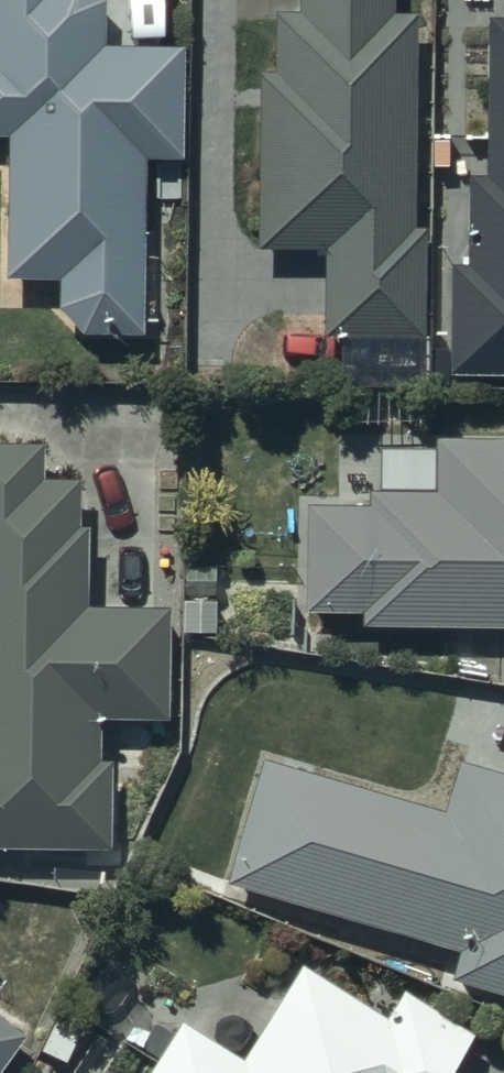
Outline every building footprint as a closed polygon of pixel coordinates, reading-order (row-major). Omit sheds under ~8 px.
[(5,121),(5,265),(55,265),(55,323),(138,323),(138,149),(179,149),(179,33),(101,33),(101,0),(0,0),(0,121),(5,121)] [(259,58),(256,236),(322,236),(321,324),(422,325),(423,218),(411,218),(414,2),(394,2),(394,0),(298,0),(280,0),(273,0),(273,59),(259,58)] [(447,253),(447,363),(503,363),(503,0),(503,2),(487,3),(487,162),(465,162),(467,253),(447,253)] [(302,599),(361,598),(360,614),(503,614),(503,429),(429,427),(429,438),(380,437),(379,479),(367,479),(366,495),(304,493),(302,599)] [(0,429),(0,838),(111,838),(113,751),(96,750),(97,704),(163,706),(166,594),(87,592),(89,519),(77,519),(78,470),(39,469),(40,430),(0,429)] [(224,867),(455,936),(446,965),(503,983),(503,761),(454,746),(438,797),(264,745),(224,867)] [(136,1072),(432,1072),(465,1019),(402,980),(384,1009),(299,957),(243,1048),(180,1007),(136,1072)] [(20,1031),(0,1016),(0,1059),(20,1031)]
